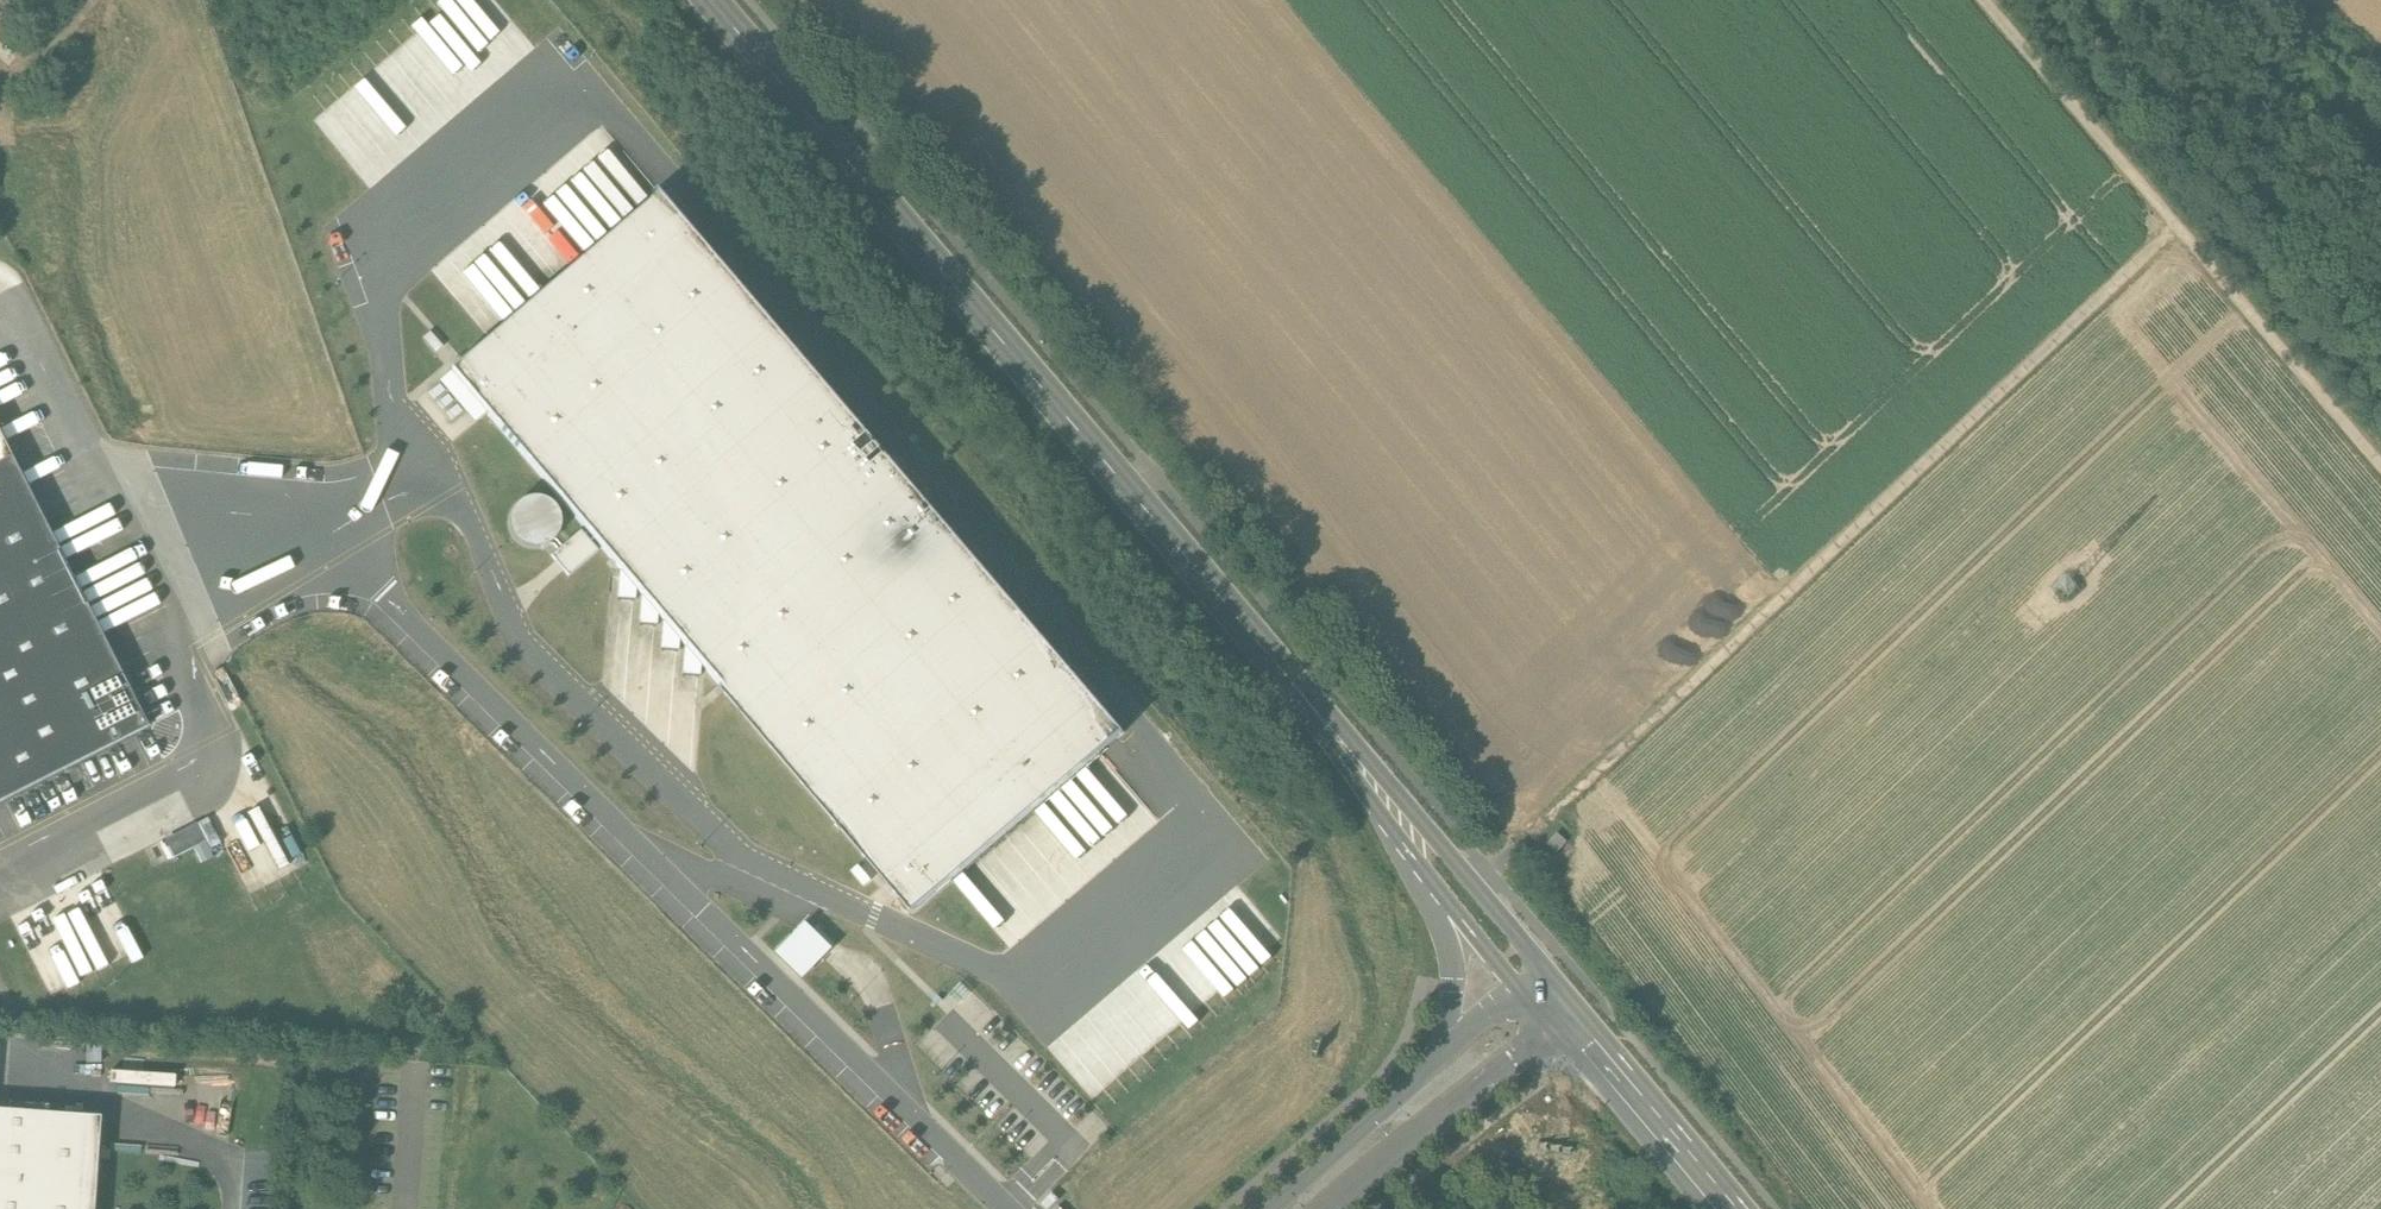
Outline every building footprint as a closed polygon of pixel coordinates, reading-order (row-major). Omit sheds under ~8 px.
[(436,69),(413,34),(368,65),(404,118),(429,101),(416,82),(436,69)] [(913,915),(1125,735),(662,193),(451,373),(913,915)] [(148,729),(0,437),(0,803),(148,729)] [(176,860),(215,838),(206,821),(167,843),(176,860)] [(32,940),(57,1001),(150,964),(126,903),(32,940)] [(1153,1002),(1174,1026),(1253,957),(1242,944),(1239,946),(1208,910),(1186,929),(1198,943),(1189,952),(1199,964),(1179,982),(1178,981),(1153,1002)] [(815,919),(783,955),(812,980),(844,945),(815,919)] [(101,1119),(0,1112),(0,1208),(94,1208),(101,1119)]
